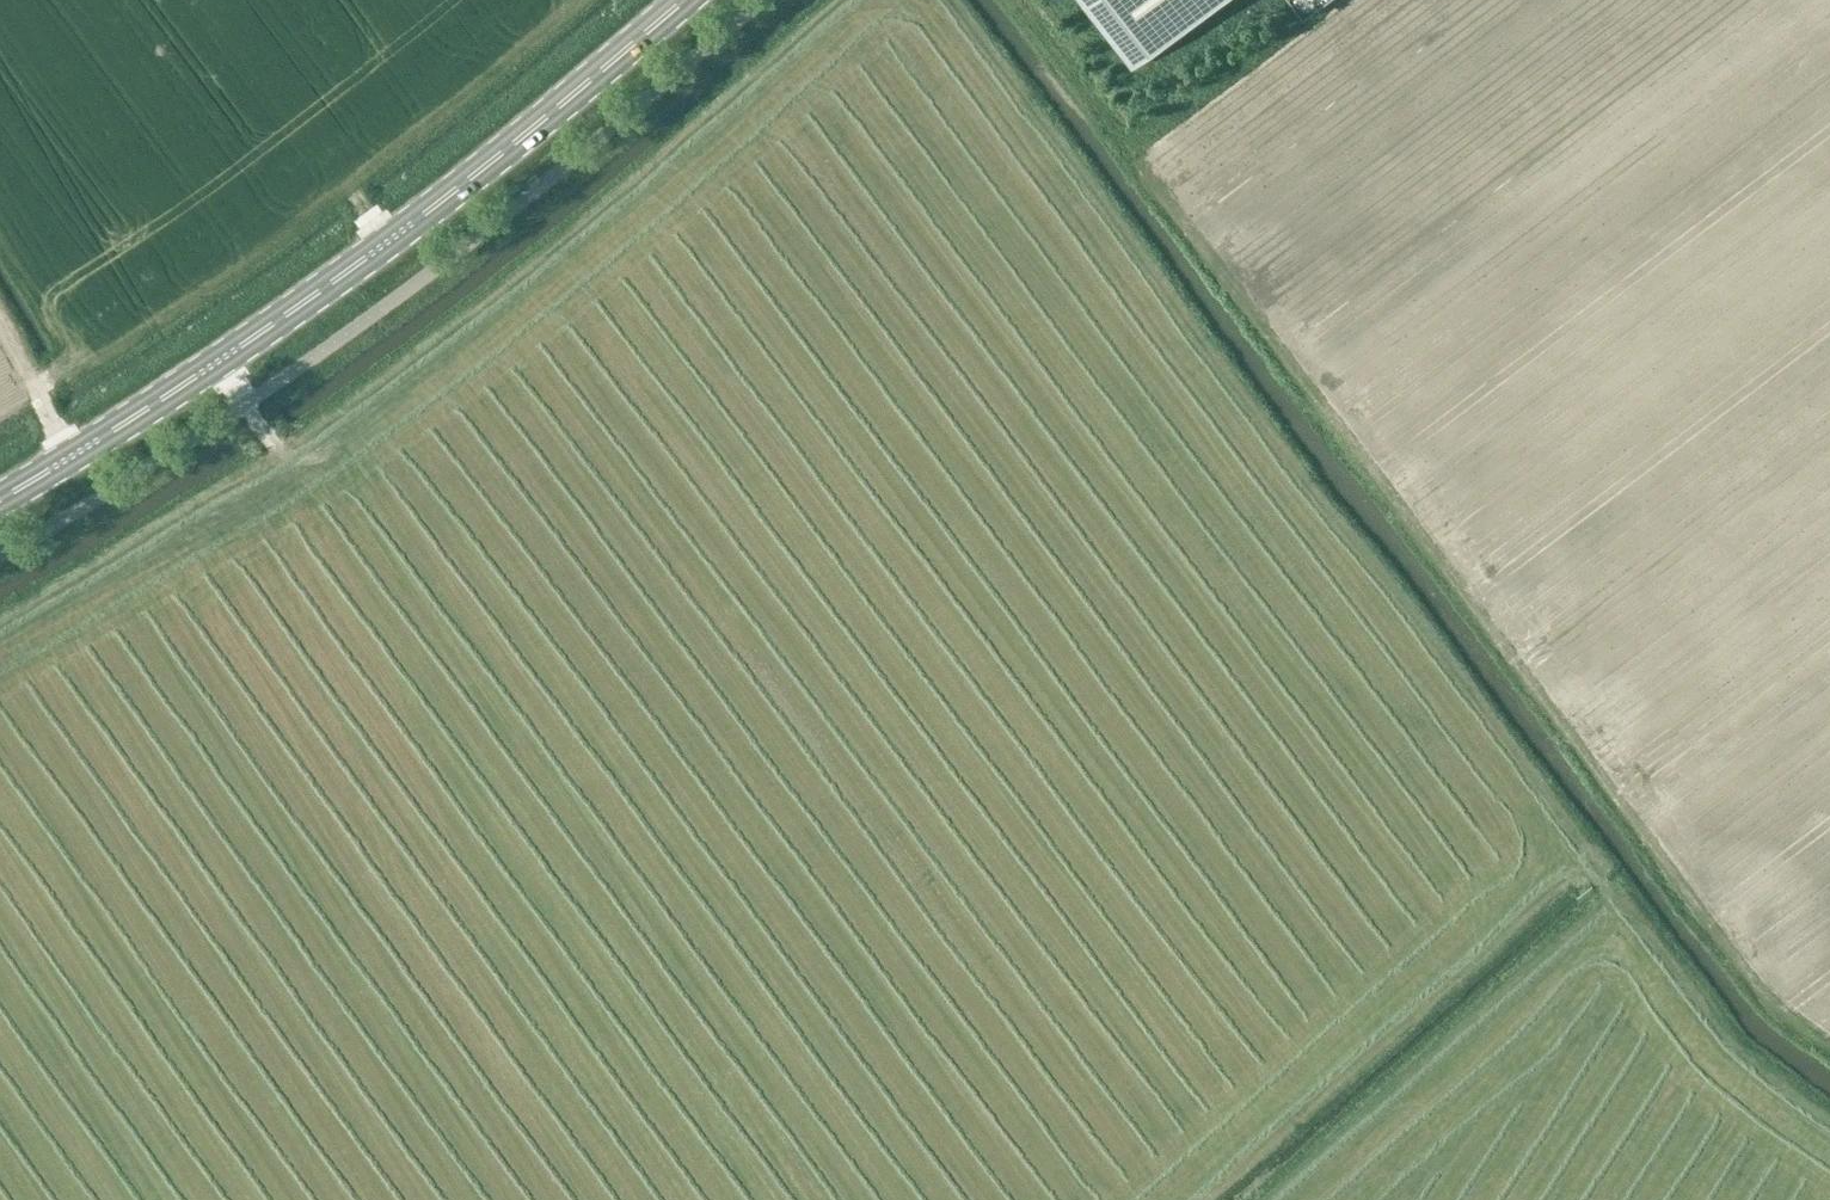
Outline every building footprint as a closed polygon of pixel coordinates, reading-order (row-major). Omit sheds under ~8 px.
[(1134,69),(1224,0),(1081,0),(1134,69)]
